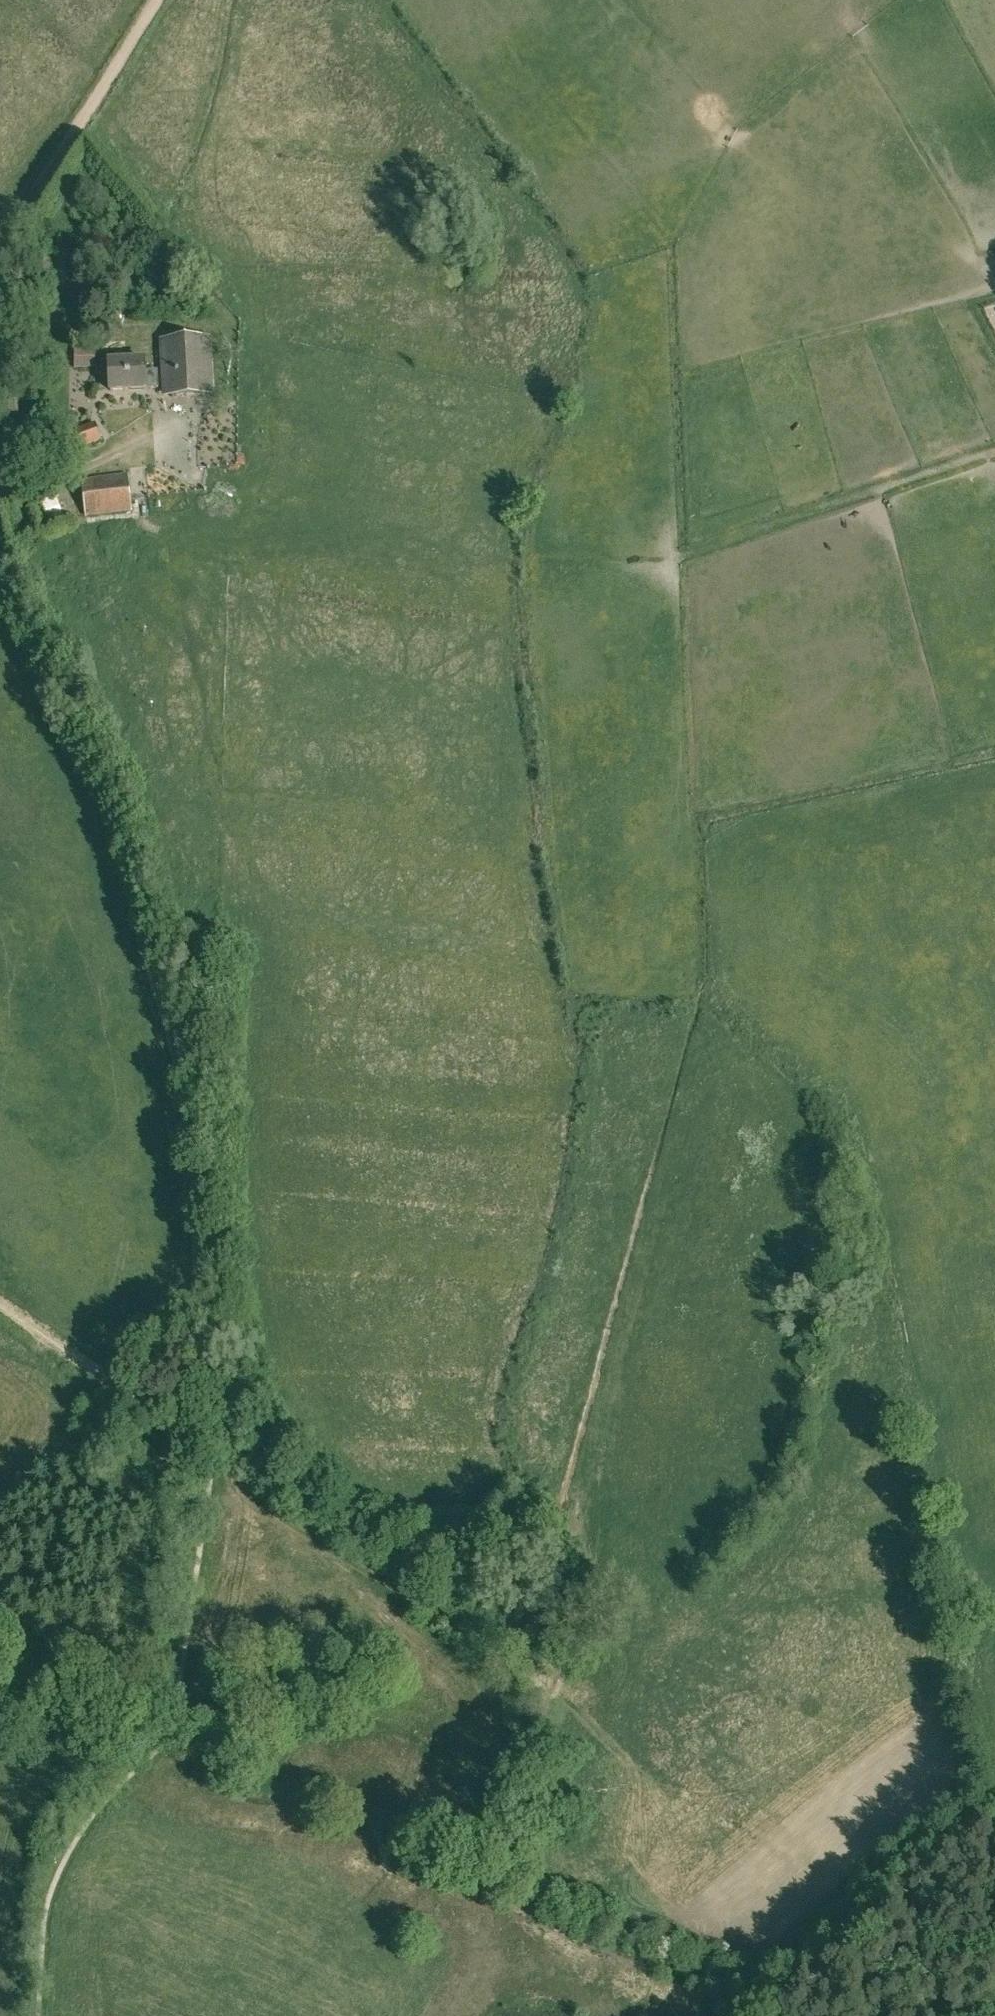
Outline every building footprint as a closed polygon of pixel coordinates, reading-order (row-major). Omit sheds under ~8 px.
[(166,394),(211,391),(208,341),(163,343),(164,361),(166,387),(166,394)] [(146,391),(158,390),(158,370),(145,371),(145,362),(110,363),(111,392),(111,393),(146,391)] [(71,432),(77,449),(101,440),(95,423),(71,432)] [(86,517),(132,511),(127,475),(82,481),(86,517)]
